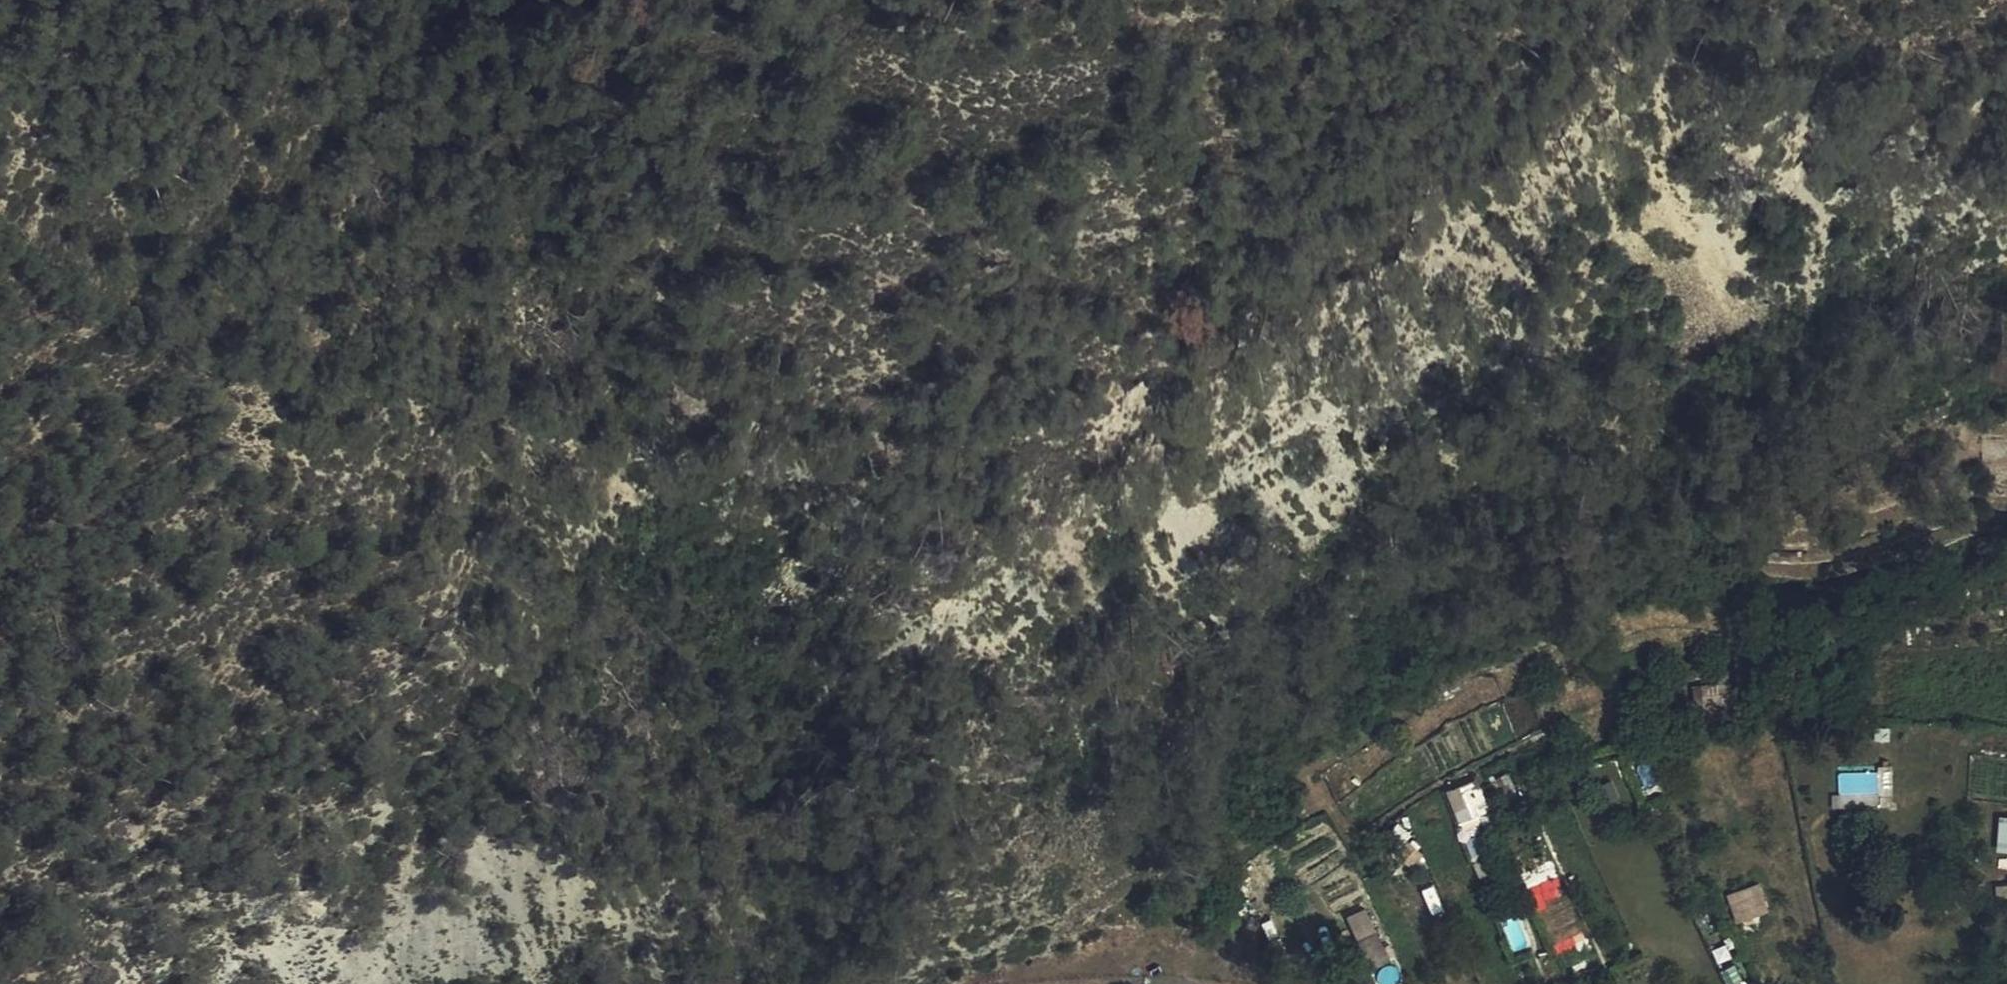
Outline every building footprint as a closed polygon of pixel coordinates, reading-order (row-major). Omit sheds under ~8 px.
[(1707,702),(1736,697),(1732,679),(1704,685),(1707,702)] [(1492,802),(1478,773),(1469,777),(1471,780),(1477,777),(1482,790),(1477,793),(1478,796),(1458,805),(1462,815),(1492,802)] [(1471,780),(1469,777),(1450,786),(1458,805),(1478,796),(1477,793),(1482,790),(1477,777),(1471,780)] [(1650,819),(1663,813),(1660,805),(1647,810),(1650,819)] [(2006,848),(2006,813),(2001,812),(1998,847),(2006,848)] [(1490,864),(1483,848),(1478,851),(1480,856),(1477,858),(1484,873),(1490,870),(1487,865),(1490,864)] [(1753,886),(1762,913),(1770,910),(1761,884),(1753,886)] [(1737,921),(1762,913),(1753,886),(1729,894),(1737,921)] [(1362,945),(1377,938),(1365,912),(1350,919),(1362,945)]
